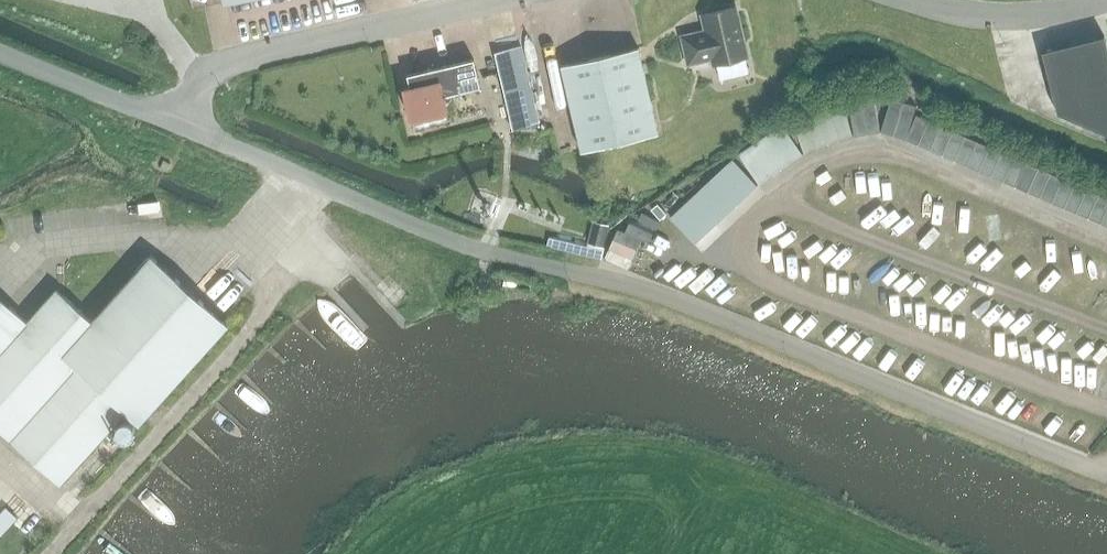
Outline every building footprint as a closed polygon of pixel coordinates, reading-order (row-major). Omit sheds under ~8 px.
[(682,36),(688,64),(712,58),(713,65),(747,57),(735,7),(702,15),(705,31),(682,36)] [(1057,113),(1106,134),(1106,46),(1104,36),(1042,52),(1057,113)] [(513,130),(539,123),(521,46),(495,53),(513,130)] [(581,151),(658,133),(638,47),(561,65),(581,151)] [(444,95),(480,87),(474,59),(437,67),(444,95)] [(447,110),(444,95),(437,67),(407,75),(410,87),(404,89),(411,119),(413,118),(416,130),(447,122),(445,111),(447,110)] [(874,98),(861,100),(867,134),(880,132),(874,98)] [(893,135),(903,103),(891,98),(880,131),(893,135)] [(854,137),(867,134),(861,100),(848,102),(854,137)] [(903,103),(893,135),(906,140),(916,107),(903,103)] [(851,134),(841,106),(792,124),(802,152),(851,134)] [(928,121),(916,116),(906,140),(918,145),(928,121)] [(930,150),(941,126),(928,121),(918,145),(930,150)] [(801,153),(781,124),(737,154),(757,183),(801,153)] [(942,155),(953,131),(941,126),(930,150),(942,155)] [(954,161),(965,137),(953,131),(942,155),(954,161)] [(966,166),(977,142),(965,137),(954,161),(966,166)] [(978,171),(989,147),(977,142),(966,166),(978,171)] [(1001,152),(989,147),(978,171),(991,176),(1001,152)] [(1001,152),(991,176),(1003,182),(1013,158),(1001,152)] [(1015,187),(1026,163),(1013,158),(1003,182),(1015,187)] [(732,160),(670,217),(694,243),(757,186),(732,160)] [(1026,163),(1015,187),(1027,192),(1038,168),(1026,163)] [(1039,198),(1050,174),(1038,168),(1027,192),(1039,198)] [(1050,174),(1039,198),(1052,203),(1062,179),(1050,174)] [(1052,203),(1064,208),(1074,184),(1062,179),(1052,203)] [(1086,190),(1074,184),(1064,208),(1076,214),(1086,190)] [(1088,219),(1098,195),(1086,190),(1076,214),(1088,219)] [(1100,224),(1106,207),(1106,199),(1098,195),(1088,219),(1100,224)] [(604,248),(607,232),(591,228),(587,244),(604,248)] [(229,325),(151,255),(92,321),(57,289),(27,321),(0,297),(0,429),(60,484),(125,412),(139,424),(229,325)]
